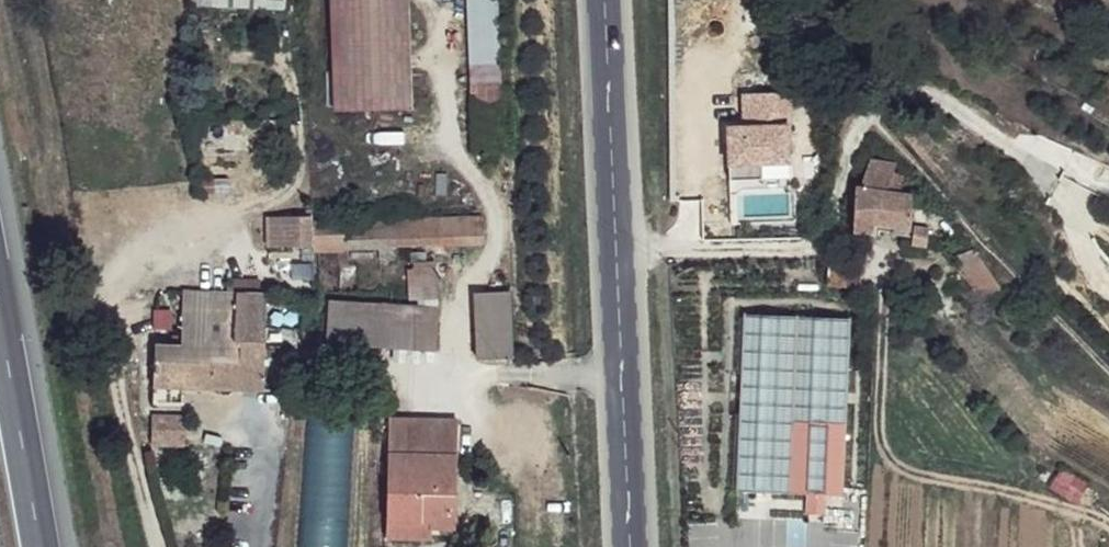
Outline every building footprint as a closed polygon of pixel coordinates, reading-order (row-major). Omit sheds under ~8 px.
[(201,10),(258,9),(258,0),(201,0),(201,10)] [(336,113),(410,109),(407,0),(331,0),(336,113)] [(498,0),(467,0),(468,105),(499,105),(498,0)] [(784,94),(742,89),(744,124),(725,126),(732,175),(794,174),(784,94)] [(896,164),(876,162),(865,183),(895,190),(896,164)] [(865,183),(856,183),(850,230),(865,234),(864,227),(904,233),(907,215),(910,192),(895,190),(865,183)] [(924,196),(910,192),(907,215),(921,218),(924,196)] [(490,220),(314,228),(314,246),(490,241),(490,220)] [(313,221),(282,224),(284,248),(314,246),(314,228),(313,221)] [(928,228),(912,227),(909,243),(925,245),(928,228)] [(976,247),(956,256),(987,308),(1008,299),(976,247)] [(433,260),(410,260),(411,271),(433,270),(433,260)] [(433,280),(410,282),(411,303),(435,302),(433,280)] [(507,284),(471,285),(474,348),(510,347),(507,284)] [(272,299),(211,293),(210,308),(209,356),(241,360),(240,387),(266,388),(272,299)] [(416,309),(328,304),(324,345),(413,350),(416,309)] [(210,308),(185,306),(183,332),(177,331),(175,343),(157,342),(156,381),(240,387),(241,360),(209,356),(210,308)] [(850,321),(744,318),(738,494),(844,498),(850,321)] [(457,419),(393,411),(387,510),(427,511),(427,518),(451,519),(457,419)] [(183,448),(183,415),(151,415),(151,448),(183,448)] [(301,418),(299,544),(347,545),(348,419),(301,418)] [(427,511),(387,510),(386,531),(426,532),(427,518),(427,511)]
